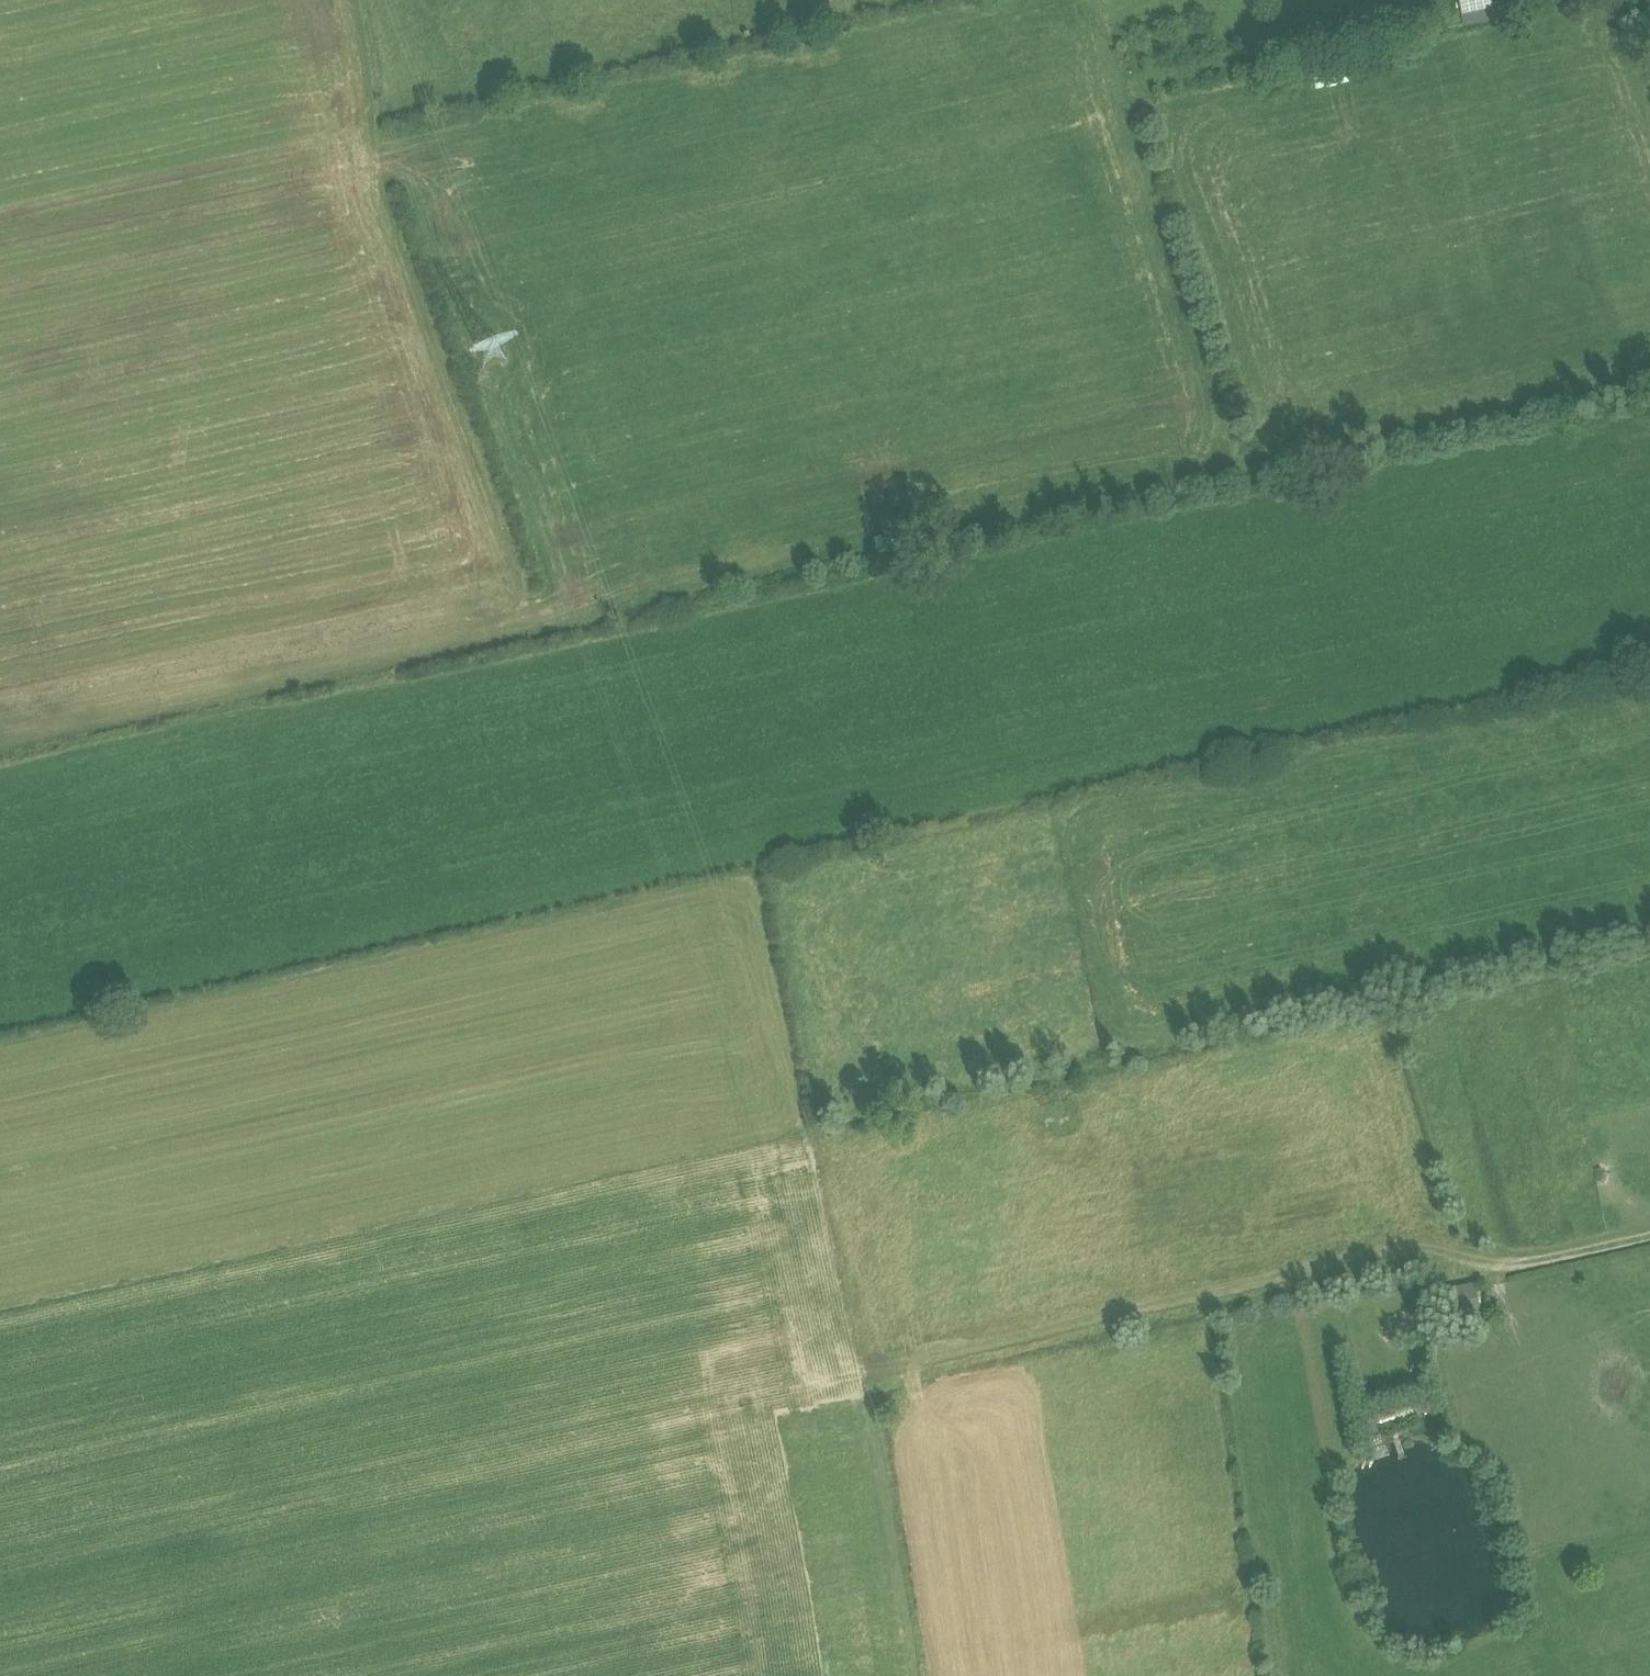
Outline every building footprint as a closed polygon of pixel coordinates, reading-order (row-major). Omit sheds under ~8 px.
[(1421,11),(1435,8),(1433,0),(1419,0),(1421,11)] [(1462,25),(1485,20),(1502,17),(1500,9),(1524,3),(1524,0),(1457,0),(1462,25)] [(1364,33),(1382,29),(1380,17),(1362,21),(1364,33)]
